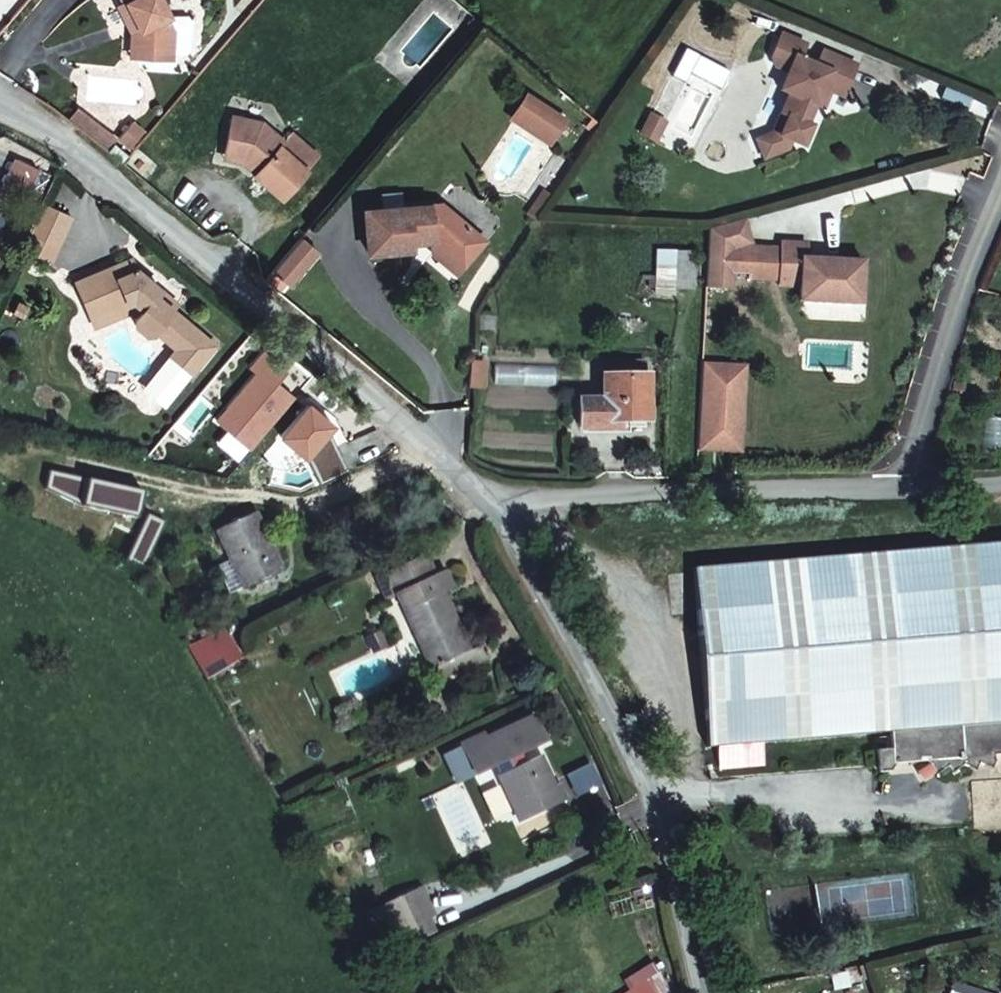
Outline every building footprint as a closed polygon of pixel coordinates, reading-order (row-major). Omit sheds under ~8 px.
[(149,56),(180,58),(181,28),(175,15),(176,15),(168,0),(129,0),(131,4),(133,4),(147,29),(149,56)] [(147,29),(133,4),(131,4),(126,7),(141,28),(138,56),(149,56),(147,29)] [(489,23),(480,15),(474,21),(484,30),(489,23)] [(787,73),(793,75),(786,92),(789,93),(780,114),(787,117),(779,136),(803,145),(811,125),(807,124),(816,101),(820,102),(825,87),(842,92),(854,62),(819,47),(813,62),(798,55),(804,40),(778,29),(769,51),(774,66),(788,71),(787,73)] [(533,84),(518,101),(553,129),(567,112),(533,84)] [(247,148),(265,162),(259,170),(288,195),(313,165),(283,140),(288,134),(267,117),(236,111),(230,145),(247,148)] [(648,115),(638,136),(652,142),(662,122),(648,115)] [(324,151),(294,127),(288,134),(283,140),(313,165),(324,151)] [(138,128),(126,142),(134,149),(146,134),(138,128)] [(265,162),(247,148),(230,145),(228,153),(245,159),(259,170),(265,162)] [(128,162),(133,157),(121,146),(116,152),(128,162)] [(454,244),(473,261),(494,234),(445,197),(369,206),(373,246),(413,242),(412,229),(433,227),(435,248),(454,244)] [(54,263),(72,210),(38,198),(21,250),(54,263)] [(746,238),(740,213),(704,222),(702,280),(726,281),(729,242),(746,238)] [(859,257),(798,254),(799,240),(777,238),(774,280),(795,282),(794,295),(856,301),(859,257)] [(473,261),(454,244),(435,248),(465,271),(473,261)] [(174,280),(151,263),(136,252),(80,280),(88,296),(98,314),(151,284),(158,292),(150,300),(144,306),(149,316),(165,327),(169,321),(189,335),(181,345),(203,360),(227,332),(183,299),(169,288),(174,280)] [(188,291),(174,280),(169,288),(183,299),(188,291)] [(148,295),(150,300),(158,292),(151,284),(98,314),(102,321),(148,295)] [(175,395),(203,360),(181,345),(156,377),(175,395)] [(472,346),(469,374),(483,375),(485,347),(472,346)] [(645,376),(645,359),(605,358),(605,375),(645,376)] [(700,359),(697,441),(740,445),(745,360),(700,359)] [(949,384),(962,388),(964,378),(952,374),(949,384)] [(643,419),(645,376),(605,375),(605,399),(580,398),(580,430),(605,431),(606,418),(643,419)] [(288,555),(272,521),(261,496),(219,513),(248,574),(288,555)] [(906,757),(935,754),(948,765),(959,752),(966,758),(973,751),(985,760),(992,753),(999,758),(1000,755),(1000,535),(698,567),(716,745),(902,726),(905,744),(886,746),(890,771),(900,770),(906,757)] [(402,565),(442,663),(481,647),(455,587),(448,570),(439,549),(402,565)] [(468,583),(460,565),(448,570),(455,587),(468,583)] [(234,634),(227,618),(195,632),(214,665),(232,657),(223,638),(234,634)] [(506,658),(499,641),(481,647),(489,665),(506,658)] [(449,680),(489,665),(481,647),(442,663),(449,680)] [(525,814),(568,795),(549,752),(534,759),(530,749),(555,738),(544,713),(494,734),(491,730),(470,739),(484,770),(503,761),(525,814)] [(938,777),(948,765),(935,754),(925,766),(938,777)] [(400,925),(422,916),(410,887),(387,897),(400,925)] [(675,985),(670,963),(611,979),(615,992),(642,992),(675,985)] [(951,984),(949,992),(981,992),(951,984)]
